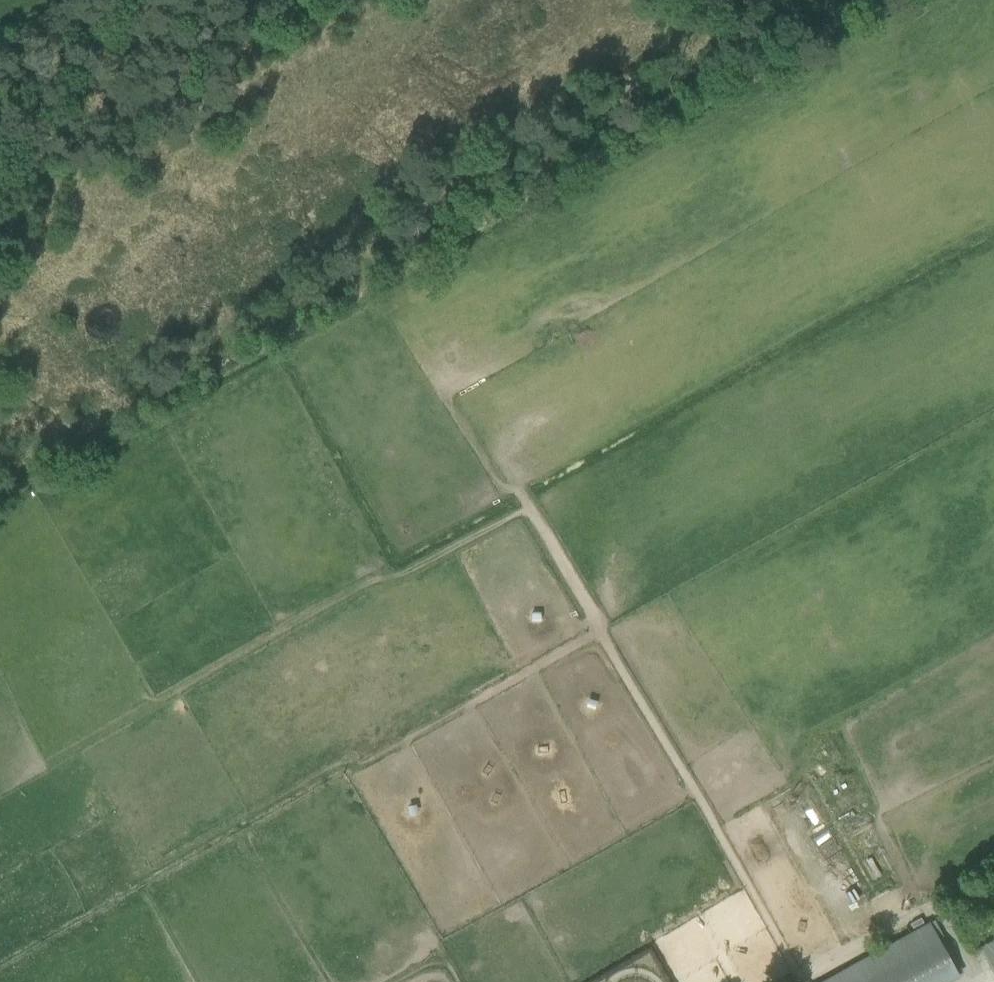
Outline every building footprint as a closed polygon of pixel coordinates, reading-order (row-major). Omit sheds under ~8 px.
[(820,981),(948,981),(959,976),(929,922),(820,981)]
